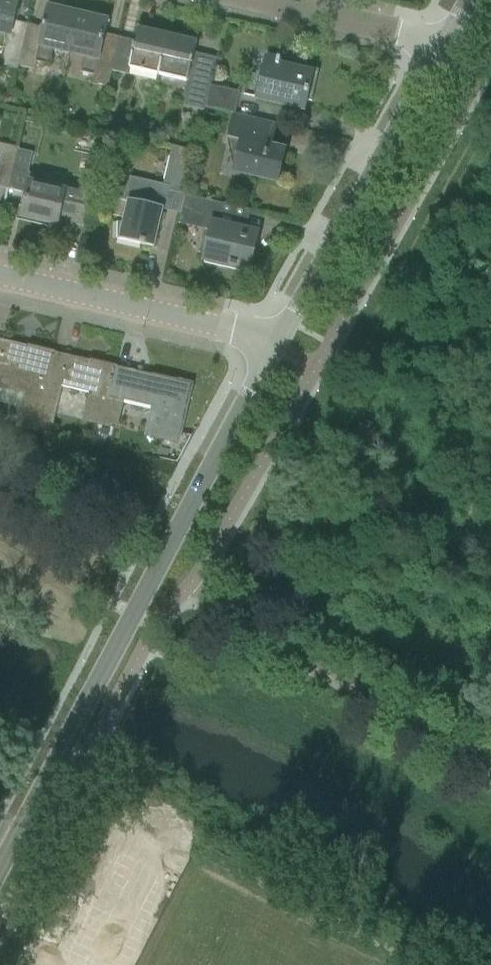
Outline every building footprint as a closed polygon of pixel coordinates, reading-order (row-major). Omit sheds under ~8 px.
[(5,49),(5,50),(1,66),(15,70),(18,70),(19,67),(29,25),(27,25),(26,33),(12,30),(13,22),(14,21),(18,1),(16,0),(0,0),(0,48),(5,49)] [(53,52),(68,56),(78,14),(49,8),(42,37),(28,33),(30,26),(29,25),(19,67),(35,70),(37,63),(50,66),(53,52)] [(76,21),(68,56),(69,56),(74,57),(84,60),(81,73),(94,76),(92,84),(108,87),(112,71),(113,71),(120,38),(119,38),(116,54),(101,50),(105,34),(108,21),(107,21),(78,14),(76,21)] [(130,69),(159,75),(168,35),(139,28),(135,45),(120,42),(121,38),(120,38),(113,71),(129,75),(130,69)] [(168,35),(159,75),(188,82),(185,97),(206,102),(209,85),(213,70),(214,65),(200,62),(201,56),(195,55),(198,42),(168,35)] [(258,99),(304,110),(306,100),(312,102),(319,71),(304,68),(303,71),(280,66),(282,59),(278,59),(278,60),(268,58),(258,99)] [(205,102),(204,106),(209,107),(234,113),(239,92),(214,86),(209,85),(206,102),(205,102)] [(234,114),(228,140),(240,143),(233,171),(258,177),(277,181),(284,152),(262,147),(264,138),(254,135),(255,131),(257,121),(257,120),(234,114)] [(10,184),(8,190),(9,190),(19,149),(0,145),(0,146),(0,182),(10,184)] [(118,223),(118,239),(146,246),(147,242),(155,244),(163,209),(166,210),(170,191),(185,195),(190,175),(193,160),(175,155),(168,181),(167,186),(131,178),(121,199),(128,202),(124,223),(118,223)] [(14,170),(9,190),(28,194),(27,197),(23,217),(58,225),(60,216),(68,218),(67,222),(82,225),(87,206),(90,190),(66,184),(65,190),(31,182),(33,175),(28,173),(14,170)] [(186,196),(181,213),(208,219),(203,242),(209,244),(205,259),(249,270),(258,234),(233,228),(237,215),(219,211),(221,204),(186,196)] [(60,387),(47,384),(54,356),(55,351),(29,345),(28,347),(30,347),(29,351),(0,344),(0,381),(28,387),(19,425),(50,432),(60,387)] [(116,427),(122,402),(109,399),(116,371),(117,366),(91,360),(90,361),(92,361),(91,365),(54,356),(47,384),(60,387),(62,381),(92,388),(85,420),(116,427)] [(109,399),(122,402),(124,396),(154,403),(147,434),(178,442),(191,384),(178,381),(178,380),(153,374),(153,375),(154,376),(153,379),(116,371),(109,399)]
